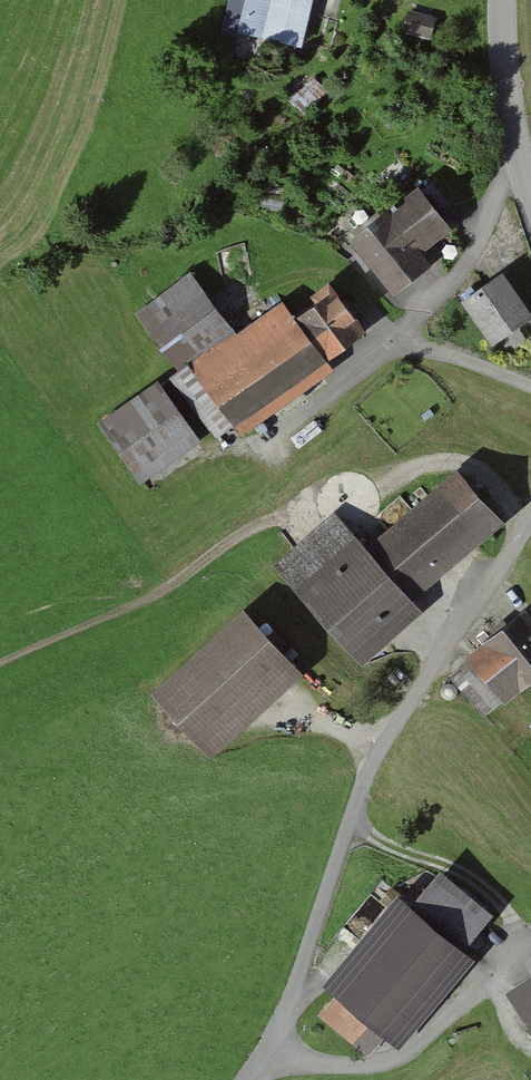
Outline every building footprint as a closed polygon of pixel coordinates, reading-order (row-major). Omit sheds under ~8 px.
[(241,37),(303,49),(313,0),(248,0),(241,37)] [(422,188),(354,241),(396,294),(434,264),(425,254),(455,231),(422,188)] [(503,272),(462,301),(492,343),(530,315),(530,311),(503,272)] [(193,277),(142,317),(182,368),(171,376),(217,435),(232,424),(242,438),(330,369),(326,364),(367,332),(332,288),(295,317),(283,302),(239,336),(193,277)] [(160,386),(100,428),(142,486),(201,444),(160,386)] [(338,515),(278,568),(361,664),(422,611),(414,602),(503,524),(461,475),(371,553),(338,515)] [(450,670),(484,714),(530,678),(530,610),(530,609),(450,670)] [(303,678),(243,615),(156,696),(216,760),(303,678)] [(337,993),(318,1016),(367,1058),(387,1035),(400,1045),(475,958),(464,949),(493,914),(440,869),(409,904),(400,896),(325,983),(337,993)] [(511,992),(530,1020),(530,978),(511,992)]
